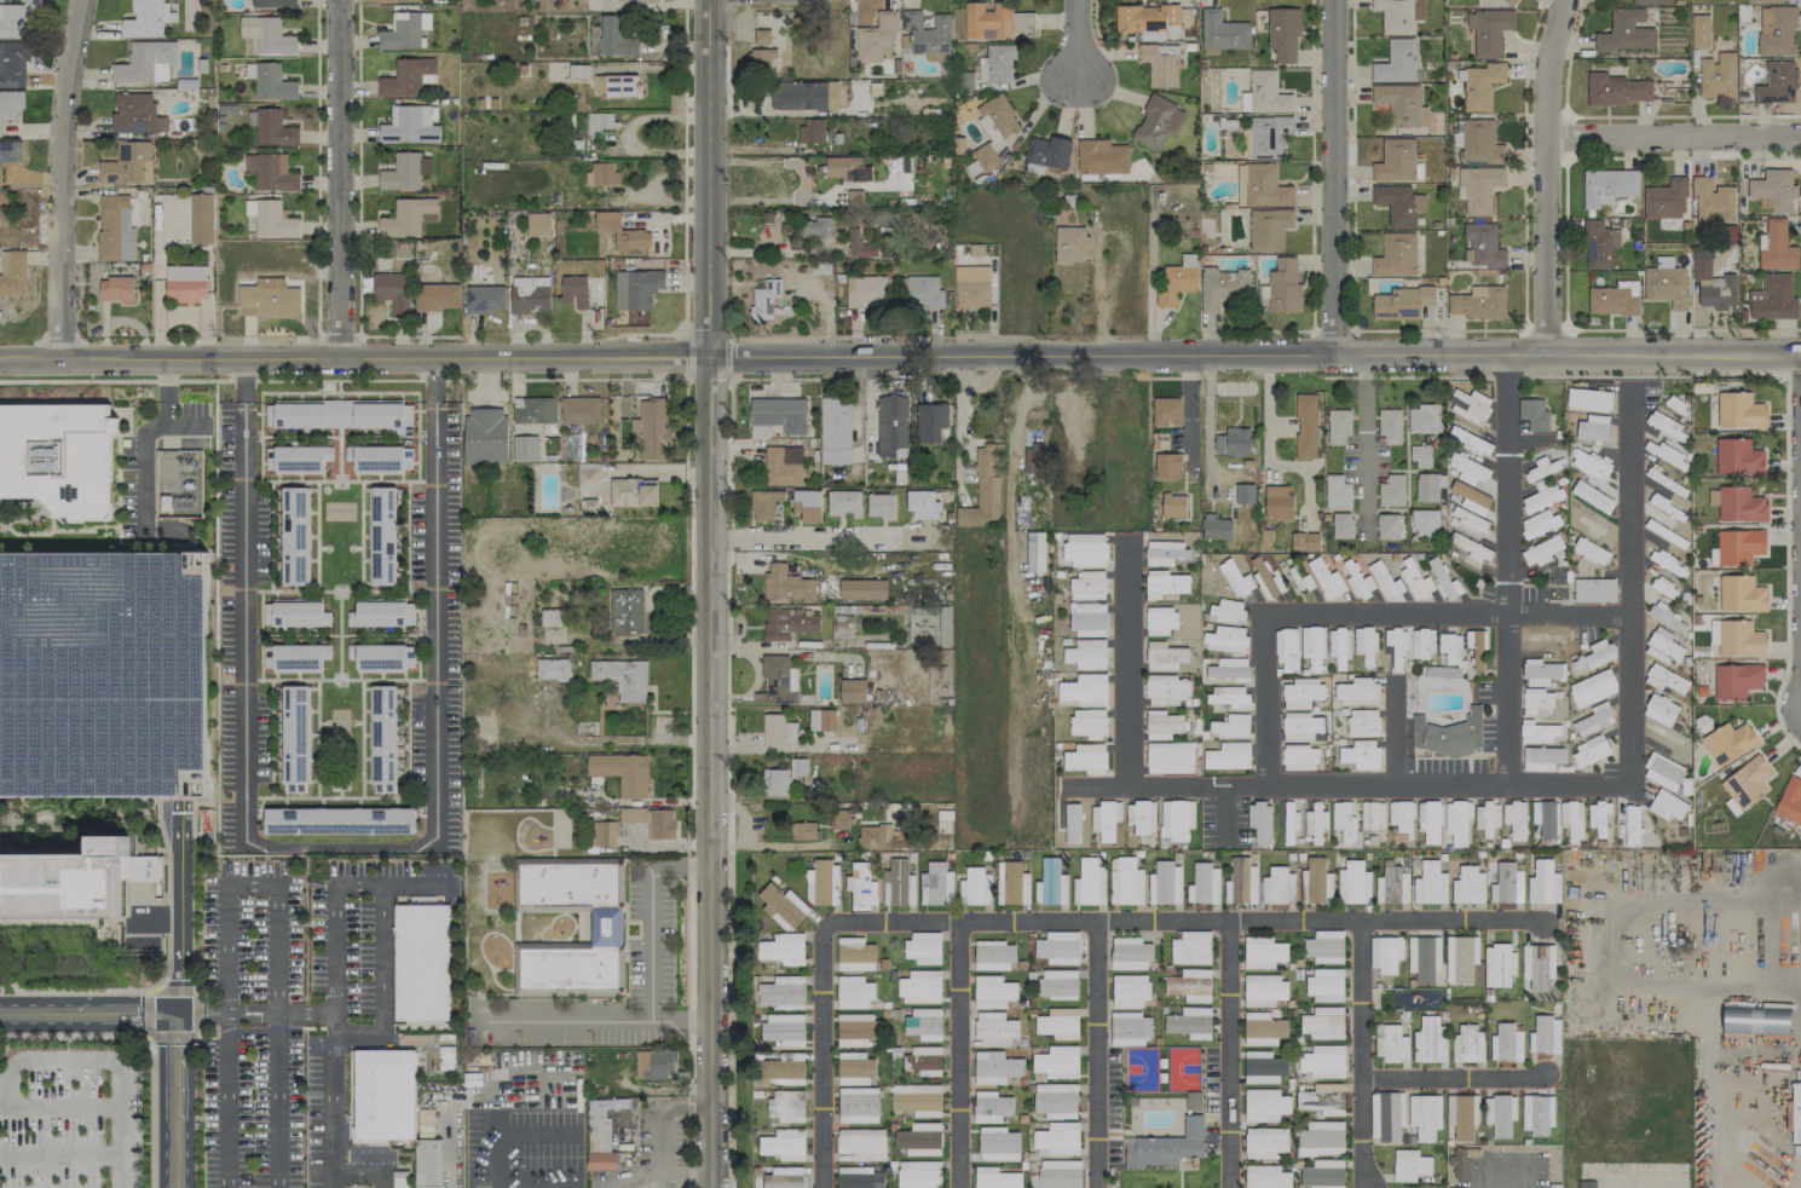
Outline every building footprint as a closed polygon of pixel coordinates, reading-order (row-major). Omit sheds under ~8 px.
[(0,4),(0,38),(29,38),(28,12),(41,12),(40,0),(24,0),(24,4),(0,4)] [(121,37),(163,36),(163,22),(177,22),(176,12),(169,12),(169,2),(163,2),(163,0),(132,0),(132,19),(121,19),(121,37)] [(1415,34),(1415,20),(1424,20),(1424,0),(1371,0),(1371,10),(1382,10),(1382,34),(1415,34)] [(965,38),(1011,38),(1010,1),(993,2),(993,11),(983,11),(983,1),(964,2),(965,38)] [(1116,6),(1116,32),(1180,32),(1180,5),(1116,6)] [(1795,7),(1759,7),(1758,56),(1794,56),(1795,7)] [(1221,8),(1202,8),(1201,50),(1250,50),(1250,23),(1221,22),(1221,8)] [(1298,9),(1268,8),(1267,50),(1275,50),(1275,63),(1298,63),(1298,9)] [(1611,8),(1611,33),(1594,33),(1594,49),(1654,49),(1654,26),(1645,26),(1645,8),(1611,8)] [(856,27),(857,62),(882,62),(882,56),(892,56),(892,32),(898,31),(897,10),(877,11),(877,27),(856,27)] [(950,14),(933,14),(933,29),(921,28),(921,10),(902,10),(902,31),(909,31),(909,53),(926,53),(926,61),(949,62),(950,14)] [(1474,59),(1501,59),(1500,30),(1515,29),(1514,10),(1467,11),(1467,29),(1473,29),(1474,59)] [(376,31),(377,49),(420,48),(420,29),(431,29),(430,12),(393,13),(393,31),(376,31)] [(1011,33),(1033,33),(1034,13),(1012,13),(1011,33)] [(1710,48),(1710,14),(1692,14),(1691,48),(1710,48)] [(621,15),(599,15),(598,55),(638,55),(638,38),(621,38),(621,15)] [(255,53),(298,53),(298,36),(280,36),(280,17),(240,17),(240,37),(255,37),(255,53)] [(755,44),(771,44),(770,29),(754,29),(755,44)] [(1371,82),(1416,81),(1415,38),(1388,39),(1388,63),(1371,63),(1371,82)] [(112,82),(168,81),(168,63),(176,63),(176,41),(129,42),(129,64),(112,64),(112,82)] [(27,43),(0,42),(0,86),(27,87),(27,43)] [(1149,88),(1177,88),(1177,54),(1157,54),(1157,44),(1138,44),(1138,62),(1149,62),(1149,88)] [(1016,45),(986,45),(986,57),(978,57),(978,83),(1011,83),(1011,59),(1016,59),(1016,45)] [(1735,52),(1715,52),(1715,58),(1700,58),(1699,98),(1718,98),(1718,97),(1735,98),(1735,52)] [(395,59),(395,77),(376,78),(377,96),(420,96),(420,83),(436,83),(435,58),(395,59)] [(1754,103),(1796,102),(1795,60),(1766,61),(1767,85),(1754,86),(1754,103)] [(298,99),(297,81),(281,81),(281,62),(245,63),(246,78),(255,78),(255,99),(298,99)] [(1465,112),(1491,112),(1491,83),(1506,83),(1506,63),(1484,63),(1485,68),(1464,68),(1465,112)] [(1250,113),(1293,112),(1293,94),(1276,94),(1276,69),(1249,70),(1250,113)] [(1587,104),(1652,103),(1652,79),(1608,80),(1607,72),(1587,72),(1587,104)] [(594,75),(594,96),(637,96),(636,75),(594,75)] [(837,82),(771,83),(771,110),(838,109),(837,82)] [(1371,85),(1371,104),(1388,104),(1389,127),(1427,126),(1427,106),(1421,106),(1420,85),(1371,85)] [(1,136),(1,122),(16,122),(16,111),(24,111),(24,91),(0,91),(0,136),(1,136)] [(111,132),(167,132),(167,117),(153,117),(153,93),(115,93),(115,112),(111,112),(111,132)] [(973,109),(993,143),(1021,127),(1000,93),(973,109)] [(1152,94),(1131,138),(1158,151),(1166,133),(1173,136),(1185,110),(1152,94)] [(439,142),(439,125),(430,125),(430,105),(391,105),(391,124),(378,124),(378,142),(439,142)] [(281,127),(281,109),(248,109),(248,124),(255,124),(256,145),(298,144),(298,127),(281,127)] [(614,113),(587,113),(586,130),(614,130),(614,113)] [(1293,116),(1250,117),(1250,159),(1282,159),(1282,136),(1293,136),(1293,116)] [(823,118),(800,119),(800,143),(824,142),(823,118)] [(1494,119),(1462,119),(1461,161),(1505,162),(1505,145),(1494,145),(1494,119)] [(1029,137),(1025,162),(1065,169),(1070,139),(1050,136),(1049,141),(1029,137)] [(1371,181),(1415,180),(1415,138),(1382,139),(1382,163),(1371,163),(1371,181)] [(1110,139),(1077,139),(1078,173),(1129,173),(1128,145),(1110,145),(1110,139)] [(98,161),(98,185),(124,185),(124,182),(151,182),(152,142),(117,141),(117,162),(98,161)] [(20,161),(21,142),(0,142),(0,161),(20,161)] [(971,153),(984,171),(1000,160),(987,142),(971,153)] [(378,189),(420,188),(420,174),(431,173),(430,157),(421,157),(421,152),(393,153),(394,170),(378,171),(378,189)] [(299,190),(298,172),(287,172),(287,153),(244,154),(244,171),(255,171),(255,191),(299,190)] [(872,166),(850,167),(850,157),(825,157),(826,178),(840,178),(840,182),(873,181),(872,166)] [(616,163),(587,163),(588,185),(617,184),(616,163)] [(1293,206),(1293,186),(1277,186),(1277,163),(1237,164),(1237,206),(1293,206)] [(1506,187),(1505,167),(1458,168),(1458,201),(1465,201),(1465,217),(1492,216),(1491,187),(1506,187)] [(1747,179),(1747,198),(1759,198),(1759,208),(1770,208),(1769,213),(1791,213),(1792,198),(1798,198),(1798,185),(1792,185),(1792,169),(1764,169),(1763,180),(1747,179)] [(1583,209),(1599,209),(1599,203),(1613,203),(1613,197),(1638,197),(1638,170),(1583,170),(1583,209)] [(1644,187),(1643,218),(1685,219),(1686,176),(1668,176),(1668,187),(1644,187)] [(1733,186),(1712,187),(1712,176),(1694,176),(1695,224),(1734,224),(1733,186)] [(1414,186),(1372,185),(1371,203),(1389,203),(1388,228),(1413,228),(1414,186)] [(213,193),(190,193),(191,244),(213,243),(213,193)] [(99,261),(135,260),(135,227),(130,227),(129,194),(98,195),(99,261)] [(378,237),(421,236),(420,221),(438,221),(437,198),(394,199),(395,217),(378,218),(378,237)] [(298,218),(281,218),(281,199),(244,200),(245,216),(254,216),(255,238),(298,237),(298,218)] [(894,209),(894,212),(877,212),(878,225),(900,224),(899,209),(894,209)] [(1293,209),(1249,210),(1250,252),(1283,251),(1282,228),(1294,227),(1293,209)] [(527,213),(527,236),(551,235),(550,212),(527,213)] [(615,249),(648,249),(648,230),(620,230),(620,212),(595,212),(595,232),(615,232),(615,249)] [(830,217),(815,217),(815,222),(781,223),(781,237),(788,236),(789,250),(804,249),(803,237),(831,237),(830,217)] [(1798,246),(1786,246),(1787,218),(1766,218),(1766,235),(1759,235),(1758,268),(1797,269),(1798,246)] [(1602,219),(1584,219),(1585,270),(1602,269),(1602,259),(1611,259),(1611,247),(1619,247),(1619,228),(1603,229),(1602,219)] [(1506,266),(1506,249),(1496,249),(1496,224),(1463,223),(1463,240),(1470,240),(1470,250),(1464,250),(1464,265),(1506,266)] [(849,258),(877,257),(877,243),(861,244),(860,227),(848,227),(849,258)] [(1085,227),(1055,227),(1056,262),(1090,262),(1090,236),(1085,236),(1085,227)] [(1415,233),(1382,233),(1383,257),(1371,257),(1371,275),(1416,275),(1415,233)] [(1735,307),(1736,276),(1711,276),(1711,250),(1693,249),(1693,280),(1699,280),(1698,307),(1735,307)] [(1,277),(0,277),(0,298),(27,298),(26,250),(0,251),(1,277)] [(1655,267),(1673,267),(1673,257),(1655,256),(1655,267)] [(1268,312),(1299,312),(1299,257),(1275,257),(1275,271),(1268,271),(1268,312)] [(206,302),(207,266),(165,265),(165,301),(206,302)] [(989,308),(990,266),(955,265),(954,307),(989,308)] [(1159,266),(1158,307),(1176,307),(1176,292),(1197,292),(1197,267),(1159,266)] [(1250,270),(1216,270),(1216,267),(1201,267),(1201,313),(1219,312),(1219,300),(1250,300),(1250,270)] [(1686,268),(1644,267),(1644,299),(1670,300),(1670,310),(1686,310),(1686,268)] [(614,310),(651,310),(651,291),(664,292),(665,271),(615,270),(614,310)] [(373,300),(391,300),(391,317),(409,317),(408,273),(372,274),(373,300)] [(1749,318),(1797,319),(1798,297),(1791,297),(1791,273),(1762,273),(1762,291),(1749,291),(1749,318)] [(586,276),(559,276),(560,301),(574,301),(574,309),(587,309),(586,276)] [(937,276),(903,276),(904,308),(944,307),(943,289),(938,289),(937,276)] [(133,277),(99,277),(99,301),(133,301),(133,277)] [(238,286),(239,317),(300,316),(300,287),(284,287),(284,277),(256,277),(256,285),(238,286)] [(549,277),(511,277),(511,313),(549,313),(549,277)] [(846,306),(886,307),(886,277),(846,277),(846,306)] [(773,298),(780,298),(780,279),(765,279),(765,288),(751,288),(751,319),(773,320),(773,298)] [(1637,281),(1616,280),(1616,287),(1629,287),(1629,296),(1637,296),(1637,281)] [(459,284),(415,284),(415,310),(460,310),(459,284)] [(506,286),(466,286),(466,312),(505,312),(506,286)] [(1448,295),(1448,318),(1506,317),(1505,286),(1470,286),(1470,294),(1448,295)] [(1435,305),(1434,287),(1390,288),(1390,295),(1372,295),(1373,320),(1420,319),(1420,306),(1435,305)] [(1589,314),(1638,313),(1638,297),(1628,297),(1628,288),(1589,288),(1589,314)] [(1469,395),(1456,389),(1446,410),(1480,425),(1492,400),(1472,390),(1469,395)] [(1612,390),(1567,389),(1567,410),(1611,412),(1612,390)] [(1718,428),(1765,428),(1765,404),(1751,404),(1751,392),(1717,392),(1718,428)] [(1316,459),(1316,394),(1296,394),(1295,459),(1316,459)] [(876,457),(907,457),(908,396),(878,395),(876,457)] [(556,398),(512,397),(512,423),(556,423),(556,398)] [(561,398),(561,423),(599,423),(599,397),(561,398)] [(819,397),(820,464),(851,463),(850,397),(819,397)] [(630,442),(639,442),(639,459),(666,459),(666,447),(670,447),(669,398),(638,399),(639,419),(630,419),(630,442)] [(750,399),(751,439),(769,439),(769,425),(781,425),(782,435),(806,434),(805,398),(750,399)] [(1153,398),(1153,426),(1181,425),(1181,398),(1153,398)] [(1544,399),(1518,400),(1519,420),(1528,420),(1528,432),(1548,431),(1548,410),(1544,410),(1544,399)] [(265,401),(265,428),(412,426),(412,400),(265,401)] [(110,404),(0,405),(0,497),(39,497),(65,523),(112,519),(110,404)] [(915,404),(916,442),(940,442),(939,427),(947,426),(947,404),(915,404)] [(1408,406),(1408,433),(1440,433),(1440,405),(1408,406)] [(505,408),(465,408),(466,463),(506,463),(505,408)] [(1401,410),(1378,409),(1378,435),(1384,435),(1384,444),(1400,445),(1401,410)] [(1328,445),(1345,445),(1345,435),(1351,435),(1351,410),(1328,410),(1328,445)] [(1576,440),(1608,441),(1608,415),(1586,415),(1586,421),(1577,421),(1576,440)] [(1250,454),(1251,429),(1225,428),(1225,434),(1214,434),(1213,453),(1250,454)] [(512,436),(512,461),(538,460),(537,436),(512,436)] [(1716,475),(1764,474),(1764,449),(1751,450),(1750,438),(1716,439),(1716,475)] [(976,508),(956,508),(956,526),(983,526),(983,520),(1000,520),(1000,445),(976,445),(976,508)] [(1024,445),(1024,474),(1042,474),(1043,445),(1024,445)] [(269,472),(324,473),(324,461),(332,461),(332,447),(269,446),(269,472)] [(802,447),(764,446),(763,485),(802,486),(802,447)] [(1431,468),(1431,446),(1413,446),(1412,468),(1431,468)] [(353,472),(412,472),(412,447),(345,447),(345,461),(353,461),(353,472)] [(1613,465),(1589,452),(1587,454),(1577,449),(1569,463),(1603,482),(1613,465)] [(1180,454),(1155,453),(1154,478),(1180,478),(1180,454)] [(597,463),(577,464),(577,488),(597,487),(597,463)] [(1379,483),(1379,506),(1405,506),(1405,474),(1387,474),(1387,483),(1379,483)] [(1416,502),(1439,502),(1439,487),(1445,487),(1445,474),(1416,474),(1416,502)] [(1351,483),(1343,483),(1343,475),(1326,475),(1326,506),(1351,506),(1351,483)] [(657,505),(657,484),(641,484),(641,478),(610,479),(610,506),(657,505)] [(1235,504),(1254,504),(1254,484),(1236,484),(1235,504)] [(1265,520),(1293,520),(1293,495),(1287,495),(1287,485),(1265,486),(1265,520)] [(1767,521),(1767,496),(1750,497),(1750,486),(1718,487),(1719,521),(1767,521)] [(397,487),(372,487),(370,585),(395,586),(397,487)] [(282,585),(309,585),(310,488),(282,488),(282,585)] [(752,521),(774,521),(774,500),(785,500),(784,490),(751,491),(752,521)] [(821,523),(821,490),(793,490),(792,513),(801,513),(801,523),(821,523)] [(861,518),(860,490),(827,490),(827,514),(852,514),(852,518),(861,518)] [(933,490),(907,491),(908,520),(939,519),(939,501),(934,501),(933,490)] [(867,518),(894,518),(893,494),(867,494),(867,518)] [(1162,517),(1186,517),(1186,494),(1162,494),(1162,517)] [(156,518),(202,517),(201,497),(156,498),(156,518)] [(1439,510),(1413,510),(1413,536),(1438,536),(1439,510)] [(1353,538),(1353,513),(1332,513),(1333,538),(1353,538)] [(1216,514),(1204,514),(1203,539),(1231,539),(1231,519),(1216,519),(1216,514)] [(1377,538),(1399,539),(1400,514),(1377,514),(1377,538)] [(1765,530),(1717,531),(1718,566),(1752,565),(1751,555),(1765,555),(1765,530)] [(1319,550),(1319,533),(1291,533),(1292,551),(1319,550)] [(1106,534),(1064,534),(1064,566),(1106,566),(1106,534)] [(1146,566),(1172,566),(1173,558),(1186,558),(1186,541),(1146,541),(1146,566)] [(208,795),(0,795),(0,554),(207,549),(208,795)] [(1337,570),(1329,574),(1320,556),(1307,562),(1326,601),(1347,591),(1337,570)] [(1427,561),(1440,588),(1450,583),(1436,556),(1427,561)] [(1248,573),(1241,577),(1230,558),(1218,565),(1236,598),(1256,587),(1248,573)] [(1342,563),(1350,576),(1345,579),(1357,600),(1376,589),(1368,575),(1362,578),(1351,558),(1342,563)] [(1367,566),(1385,601),(1405,591),(1398,579),(1392,582),(1380,559),(1367,566)] [(816,578),(786,577),(786,563),(769,562),(769,573),(764,573),(764,598),(815,599),(816,578)] [(1428,576),(1421,580),(1412,562),(1399,569),(1410,591),(1417,587),(1422,597),(1435,590),(1428,576)] [(1105,573),(1069,573),(1070,600),(1105,599),(1105,573)] [(1189,575),(1145,576),(1146,593),(1189,592),(1189,575)] [(1677,590),(1658,575),(1650,585),(1670,600),(1677,590)] [(1719,611),(1768,611),(1768,586),(1753,586),(1753,575),(1720,575),(1719,611)] [(887,580),(839,579),(839,598),(886,599),(887,580)] [(1574,602),(1615,602),(1615,579),(1574,579),(1574,602)] [(610,589),(609,632),(643,633),(643,589),(610,589)] [(1210,605),(1208,618),(1242,623),(1245,603),(1219,599),(1218,606),(1210,605)] [(330,627),(331,612),(322,612),(322,601),(264,600),(263,626),(330,627)] [(414,603),(355,602),(355,612),(347,612),(347,626),(414,626),(414,603)] [(1107,629),(1106,603),(1069,603),(1069,630),(1107,629)] [(1687,620),(1654,603),(1647,615),(1681,632),(1687,620)] [(1175,607),(1146,607),(1146,633),(1176,633),(1175,607)] [(540,626),(564,627),(564,609),(541,608),(540,626)] [(765,641),(789,640),(789,632),(819,632),(819,609),(764,610),(765,641)] [(1766,631),(1752,632),(1751,620),(1710,621),(1710,645),(1718,644),(1718,656),(1766,655),(1766,631)] [(1245,652),(1247,628),(1214,626),(1214,633),(1204,633),(1204,650),(1245,652)] [(1682,648),(1670,640),(1673,635),(1657,626),(1643,651),(1671,667),(1682,648)] [(1301,658),(1309,658),(1309,673),(1322,673),(1324,629),(1302,628),(1301,658)] [(1328,630),(1329,657),(1336,657),(1336,670),(1349,670),(1348,629),(1328,630)] [(1392,645),(1392,672),(1406,672),(1406,629),(1385,630),(1385,645),(1392,645)] [(1412,659),(1433,659),(1433,630),(1412,630),(1412,659)] [(1547,633),(1525,634),(1525,658),(1550,657),(1549,651),(1571,651),(1570,640),(1547,640),(1547,633)] [(1438,653),(1446,653),(1445,666),(1461,666),(1461,634),(1438,634),(1438,653)] [(1589,646),(1592,652),(1570,663),(1576,676),(1616,656),(1607,637),(1589,646)] [(1064,663),(1076,663),(1076,669),(1106,669),(1106,639),(1075,640),(1075,648),(1063,648),(1064,663)] [(1364,640),(1355,641),(1355,654),(1363,654),(1363,667),(1375,666),(1375,644),(1364,644),(1364,640)] [(1188,648),(1165,648),(1165,641),(1147,641),(1147,670),(1177,670),(1177,663),(1188,663),(1188,648)] [(331,644),(272,645),(273,673),(322,672),(322,659),(331,659),(331,644)] [(415,671),(414,645),(347,646),(347,660),(356,659),(356,672),(415,671)] [(1473,647),(1473,670),(1483,670),(1484,647),(1473,647)] [(788,655),(761,655),(762,678),(767,678),(767,693),(756,693),(756,703),(797,703),(797,668),(788,668),(788,655)] [(1217,666),(1206,666),(1206,679),(1249,678),(1248,658),(1217,659),(1217,666)] [(536,681),(571,681),(571,659),(537,659),(536,681)] [(1564,663),(1538,664),(1538,659),(1524,659),(1524,687),(1549,686),(1549,679),(1565,679),(1564,663)] [(646,661),(589,660),(589,679),(617,679),(617,702),(646,702),(646,661)] [(1683,695),(1690,682),(1652,663),(1643,681),(1661,690),(1663,686),(1683,695)] [(1714,665),(1715,700),(1746,699),(1746,689),(1763,689),(1763,664),(1714,665)] [(1461,678),(1461,667),(1425,666),(1424,677),(1461,678)] [(1567,686),(1577,709),(1618,691),(1608,668),(1567,686)] [(1106,674),(1076,674),(1077,682),(1058,682),(1058,704),(1106,703),(1106,674)] [(1147,706),(1179,705),(1178,698),(1189,698),(1189,679),(1177,680),(1176,674),(1146,675),(1147,706)] [(1376,677),(1351,677),(1351,683),(1336,684),(1337,705),(1377,705),(1376,677)] [(1322,678),(1292,679),(1292,685),(1282,685),(1283,709),(1310,708),(1310,700),(1322,700),(1322,678)] [(866,680),(841,679),(840,697),(865,698),(866,680)] [(309,792),(310,686),(283,686),(282,792),(309,792)] [(370,792),(396,792),(396,686),(371,686),(370,792)] [(1248,687),(1209,686),(1208,703),(1230,703),(1230,708),(1247,709),(1248,687)] [(1523,715),(1553,715),(1553,690),(1523,690),(1523,715)] [(1680,706),(1652,692),(1642,714),(1670,727),(1680,706)] [(1615,723),(1607,701),(1590,707),(1592,715),(1573,722),(1578,736),(1615,723)] [(1413,753),(1481,752),(1480,705),(1467,705),(1467,724),(1424,725),(1424,715),(1412,715),(1413,753)] [(809,731),(835,731),(835,709),(809,710),(809,731)] [(1106,709),(1070,710),(1070,735),(1107,734),(1106,709)] [(1183,715),(1165,715),(1164,710),(1146,710),(1147,740),(1171,739),(1171,733),(1183,732),(1183,715)] [(1349,737),(1379,736),(1378,710),(1348,710),(1349,737)] [(1310,712),(1282,713),(1283,742),(1323,741),(1323,717),(1311,717),(1310,712)] [(784,713),(763,714),(763,745),(796,745),(795,722),(784,723),(784,713)] [(1248,737),(1249,714),(1227,714),(1226,722),(1209,721),(1209,735),(1248,737)] [(1560,741),(1560,725),(1533,725),(1533,719),(1521,719),(1521,741),(1560,741)] [(1748,722),(1731,729),(1728,723),(1701,736),(1716,767),(1760,747),(1748,722)] [(1576,766),(1608,758),(1602,735),(1585,739),(1587,749),(1572,753),(1576,766)] [(1354,769),(1378,768),(1378,740),(1352,740),(1352,748),(1339,748),(1339,763),(1354,763),(1354,769)] [(1194,742),(1146,743),(1147,774),(1194,773),(1194,742)] [(1249,742),(1219,742),(1219,750),(1204,750),(1204,769),(1250,768),(1249,742)] [(1074,744),(1074,751),(1063,751),(1062,771),(1106,772),(1107,744),(1074,744)] [(1317,746),(1283,745),(1282,769),(1317,770),(1317,746)] [(1523,771),(1552,771),(1553,763),(1564,763),(1564,748),(1524,747),(1523,771)] [(586,775),(619,776),(618,798),(647,799),(648,755),(586,754),(586,775)] [(1641,777),(1676,791),(1685,768),(1650,754),(1641,777)] [(1721,779),(1739,810),(1768,793),(1761,781),(1771,775),(1760,756),(1721,779)] [(807,774),(807,759),(790,759),(790,774),(807,774)] [(788,796),(788,769),(764,769),(764,796),(788,796)] [(1800,798),(1800,795),(1800,780),(1790,775),(1772,813),(1800,827),(1800,798)] [(1667,821),(1670,815),(1679,820),(1689,805),(1659,788),(1647,809),(1667,821)] [(1075,843),(1076,827),(1079,827),(1079,800),(1066,800),(1066,814),(1057,813),(1057,832),(1066,832),(1066,843),(1075,843)] [(1396,832),(1412,833),(1413,802),(1389,801),(1389,824),(1397,824),(1396,832)] [(1440,844),(1439,801),(1417,802),(1418,832),(1424,832),(1424,845),(1440,844)] [(1532,824),(1540,824),(1540,838),(1554,838),(1555,802),(1532,801),(1532,824)] [(1583,841),(1582,801),(1560,802),(1560,828),(1568,827),(1569,842),(1583,841)] [(1091,803),(1091,831),(1100,831),(1100,843),(1114,842),(1114,820),(1121,820),(1121,802),(1091,803)] [(1155,802),(1127,802),(1127,824),(1134,824),(1134,834),(1155,834),(1155,802)] [(1304,811),(1305,835),(1312,835),(1312,845),(1321,845),(1321,829),(1325,829),(1324,802),(1312,802),(1312,811),(1304,811)] [(1332,829),(1341,829),(1340,847),(1360,848),(1360,831),(1356,830),(1356,817),(1350,817),(1350,803),(1332,802),(1332,829)] [(1384,802),(1361,802),(1361,830),(1385,829),(1384,802)] [(1467,846),(1466,818),(1472,818),(1472,802),(1445,802),(1445,834),(1452,834),(1452,846),(1467,846)] [(1525,840),(1525,826),(1526,826),(1525,802),(1503,802),(1503,825),(1511,825),(1511,840),(1525,840)] [(1588,802),(1588,827),(1596,827),(1596,838),(1605,838),(1605,812),(1610,812),(1610,802),(1588,802)] [(1475,829),(1483,829),(1484,838),(1492,838),(1492,827),(1499,827),(1499,803),(1475,804),(1475,829)] [(1248,828),(1255,827),(1255,846),(1272,846),(1271,804),(1247,804),(1248,828)] [(1639,805),(1625,805),(1625,845),(1639,845),(1639,805)] [(414,808),(264,809),(264,835),(414,833),(414,808)] [(674,839),(674,808),(619,809),(620,823),(647,822),(648,839),(674,839)] [(617,847),(617,822),(592,821),(592,847),(617,847)] [(791,840),(816,839),(815,822),(790,823),(791,840)] [(859,825),(859,847),(910,846),(910,833),(892,833),(892,825),(859,825)] [(158,843),(140,843),(140,854),(134,854),(128,835),(94,836),(93,853),(0,854),(0,920),(112,917),(116,955),(160,950),(158,843)] [(1144,869),(1134,869),(1135,857),(1117,856),(1117,871),(1110,871),(1109,903),(1142,904),(1144,869)] [(1257,866),(1249,866),(1249,857),(1231,856),(1231,880),(1225,880),(1225,903),(1257,904),(1257,866)] [(1067,874),(1059,874),(1059,857),(1041,857),(1041,881),(1035,881),(1035,904),(1067,904),(1067,874)] [(1104,867),(1096,867),(1096,857),(1079,857),(1079,878),(1073,878),(1073,904),(1105,904),(1104,867)] [(1307,903),(1332,903),(1332,873),(1325,873),(1325,857),(1304,857),(1304,889),(1307,889),(1307,903)] [(915,905),(914,874),(907,875),(907,859),(889,859),(889,870),(882,870),(882,905),(915,905)] [(1560,903),(1560,873),(1553,873),(1553,859),(1534,859),(1534,877),(1528,877),(1528,903),(1560,903)] [(1370,872),(1363,872),(1363,860),(1345,860),(1345,869),(1337,869),(1338,904),(1371,903),(1370,872)] [(1447,903),(1447,873),(1439,873),(1439,860),(1421,860),(1421,878),(1413,878),(1413,903),(1447,903)] [(839,904),(838,861),(813,861),(813,870),(805,870),(806,904),(839,904)] [(920,904),(952,904),(952,872),(945,872),(945,861),(927,861),(927,873),(919,873),(920,904)] [(1029,904),(1029,873),(1021,872),(1021,861),(997,861),(997,904),(1029,904)] [(876,908),(877,882),(868,882),(869,862),(851,862),(851,876),(845,876),(845,890),(851,890),(851,908),(876,908)] [(1181,903),(1181,862),(1155,863),(1155,873),(1148,874),(1148,904),(1181,903)] [(1522,903),(1523,871),(1514,871),(1514,862),(1497,862),(1496,884),(1490,884),(1490,902),(1522,903)] [(619,863),(520,864),(520,905),(590,905),(591,946),(620,945),(619,863)] [(1219,864),(1193,864),(1193,885),(1187,885),(1187,903),(1218,903),(1219,864)] [(1452,903),(1483,902),(1483,865),(1459,866),(1459,880),(1452,880),(1452,903)] [(1376,903),(1408,904),(1408,874),(1401,874),(1401,866),(1383,866),(1382,878),(1376,878),(1376,903)] [(1261,877),(1262,904),(1294,903),(1293,868),(1268,869),(1269,877),(1261,877)] [(965,869),(965,880),(959,880),(959,904),(990,904),(990,869),(965,869)] [(775,912),(793,928),(810,910),(788,890),(783,894),(769,881),(757,896),(765,903),(760,908),(770,917),(775,912)] [(446,902),(394,905),(394,1020),(449,1021),(446,902)] [(1035,957),(1047,957),(1047,964),(1079,964),(1079,932),(1045,931),(1045,940),(1035,939),(1035,957)] [(1171,964),(1211,964),(1211,931),(1181,931),(1181,940),(1171,939),(1171,964)] [(1343,962),(1343,931),(1314,931),(1314,939),(1304,939),(1304,962),(1343,962)] [(905,958),(915,958),(915,964),(940,965),(941,933),(906,932),(905,958)] [(803,965),(803,933),(773,933),(774,941),(757,941),(757,959),(781,958),(781,965),(803,965)] [(875,970),(875,944),(864,944),(864,937),(837,938),(837,970),(875,970)] [(1111,970),(1150,970),(1150,944),(1141,944),(1141,938),(1111,937),(1111,970)] [(1244,969),(1274,969),(1275,962),(1288,962),(1289,943),(1273,943),(1273,938),(1244,937),(1244,969)] [(1371,937),(1370,972),(1396,973),(1397,960),(1402,960),(1403,938),(1371,937)] [(1440,937),(1408,937),(1408,973),(1416,973),(1416,983),(1434,984),(1434,971),(1440,971),(1440,937)] [(1479,937),(1446,937),(1446,985),(1480,984),(1479,937)] [(1013,970),(1013,942),(975,942),(974,970),(1013,970)] [(617,947),(591,947),(591,943),(514,943),(514,996),(548,995),(548,989),(618,989),(617,947)] [(1485,987),(1510,987),(1510,974),(1514,974),(1514,945),(1485,945),(1485,987)] [(1523,979),(1530,979),(1530,991),(1547,991),(1547,979),(1555,978),(1554,945),(1522,945),(1523,979)] [(1211,1002),(1211,970),(1181,969),(1181,977),(1165,977),(1165,995),(1184,995),(1184,1002),(1211,1002)] [(1343,969),(1313,969),(1313,977),(1306,977),(1306,1001),(1343,1000),(1343,969)] [(941,1003),(941,970),(908,970),(908,978),(899,978),(899,1003),(941,1003)] [(1077,998),(1078,970),(1040,970),(1039,998),(1077,998)] [(804,1003),(803,975),(773,976),(774,984),(758,985),(759,1005),(804,1003)] [(1147,975),(1112,975),(1112,1007),(1147,1007),(1147,975)] [(1285,975),(1245,975),(1244,1007),(1274,1007),(1274,1000),(1285,1000),(1285,975)] [(838,1008),(873,1008),(872,982),(864,982),(864,976),(837,976),(838,1008)] [(974,1008),(1006,1008),(1006,1000),(1017,1000),(1017,982),(1002,982),(1002,976),(974,976),(974,1008)] [(1789,1034),(1790,1008),(1723,1006),(1723,1032),(1789,1034)] [(1164,1032),(1188,1032),(1188,1039),(1211,1040),(1211,1007),(1181,1007),(1181,1015),(1164,1015),(1164,1032)] [(906,1035),(918,1035),(918,1041),(941,1041),(941,1008),(906,1008),(906,1035)] [(1078,1008),(1048,1008),(1048,1016),(1036,1016),(1035,1034),(1078,1034),(1078,1008)] [(1004,1012),(976,1012),(976,1046),(1009,1046),(1009,1039),(1018,1039),(1018,1020),(1004,1020),(1004,1012)] [(1151,1044),(1151,1017),(1141,1017),(1141,1012),(1110,1013),(1111,1045),(1151,1044)] [(1245,1046),(1277,1045),(1277,1038),(1287,1038),(1287,1019),(1270,1019),(1270,1012),(1244,1013),(1245,1046)] [(804,1014),(762,1014),(762,1041),(774,1041),(774,1047),(804,1046),(804,1014)] [(872,1014),(837,1015),(838,1047),(873,1047),(872,1014)] [(1343,1038),(1343,1015),(1300,1015),(1300,1038),(1343,1038)] [(1446,1062),(1447,1026),(1439,1026),(1439,1016),(1421,1016),(1420,1032),(1414,1032),(1413,1061),(1446,1062)] [(1560,1053),(1560,1016),(1535,1016),(1534,1032),(1529,1032),(1528,1053),(1560,1053)] [(1522,1061),(1523,1031),(1514,1030),(1514,1023),(1496,1023),(1496,1035),(1491,1035),(1491,1060),(1522,1061)] [(1452,1062),(1482,1062),(1481,1024),(1458,1025),(1458,1034),(1452,1035),(1452,1062)] [(1401,1025),(1375,1025),(1376,1060),(1408,1060),(1408,1036),(1401,1036),(1401,1025)] [(1310,1078),(1345,1078),(1344,1045),(1312,1046),(1312,1053),(1299,1053),(1299,1071),(1310,1071),(1310,1078)] [(353,1140),(418,1137),(414,1049),(394,1048),(354,1046),(353,1046),(353,1140)] [(941,1076),(942,1046),(911,1046),(911,1054),(903,1054),(903,1070),(918,1070),(918,1076),(941,1076)] [(1078,1079),(1078,1046),(1048,1046),(1048,1054),(1032,1054),(1032,1072),(1046,1072),(1045,1078),(1078,1079)] [(636,1078),(667,1078),(667,1070),(675,1070),(675,1050),(648,1050),(648,1067),(636,1067),(636,1078)] [(1005,1085),(1005,1077),(1023,1077),(1023,1059),(1004,1058),(1004,1051),(975,1051),(974,1084),(1005,1085)] [(1245,1083),(1279,1083),(1279,1076),(1287,1076),(1287,1057),(1271,1058),(1271,1051),(1244,1051),(1245,1083)] [(837,1076),(875,1077),(875,1059),(866,1058),(866,1053),(838,1052),(837,1076)] [(804,1060),(753,1060),(753,1084),(804,1084),(804,1060)] [(1296,1092),(1297,1109),(1321,1109),(1321,1115),(1344,1115),(1344,1083),(1313,1084),(1314,1091),(1296,1092)] [(1800,1143),(1800,1083),(1791,1083),(1792,1143),(1800,1143)] [(1077,1084),(1034,1085),(1034,1113),(1045,1113),(1045,1119),(1077,1118),(1077,1084)] [(891,1111),(914,1111),(914,1117),(941,1117),(941,1085),(892,1085),(891,1111)] [(878,1122),(878,1089),(839,1089),(839,1123),(878,1122)] [(1279,1122),(1279,1114),(1291,1114),(1291,1096),(1280,1096),(1280,1090),(1245,1089),(1245,1122),(1279,1122)] [(769,1117),(778,1117),(778,1122),(795,1123),(795,1091),(769,1091),(769,1117)] [(974,1123),(1001,1123),(1001,1115),(1013,1115),(1013,1097),(997,1097),(997,1091),(974,1092),(974,1123)] [(1372,1142),(1401,1142),(1400,1123),(1404,1123),(1404,1092),(1371,1093),(1372,1142)] [(1479,1095),(1447,1095),(1446,1125),(1454,1125),(1454,1141),(1473,1141),(1473,1126),(1478,1126),(1479,1095)] [(1552,1135),(1553,1096),(1523,1095),(1522,1134),(1552,1135)] [(1409,1126),(1416,1126),(1417,1142),(1435,1142),(1435,1129),(1441,1129),(1441,1096),(1408,1096),(1409,1126)] [(1510,1138),(1510,1120),(1516,1120),(1516,1096),(1484,1096),(1484,1124),(1492,1124),(1492,1138),(1510,1138)] [(1203,1115),(1184,1115),(1183,1138),(1125,1137),(1124,1166),(1178,1166),(1178,1157),(1202,1158),(1203,1115)] [(1344,1122),(1307,1121),(1307,1130),(1298,1130),(1298,1155),(1344,1156),(1344,1122)] [(1032,1130),(1032,1149),(1047,1149),(1047,1155),(1079,1155),(1079,1122),(1048,1122),(1048,1131),(1032,1130)] [(895,1130),(895,1149),(906,1149),(906,1155),(940,1156),(941,1123),(911,1123),(911,1130),(895,1130)] [(1006,1127),(979,1127),(978,1160),(1018,1161),(1019,1133),(1006,1132),(1006,1127)] [(1277,1158),(1276,1152),(1288,1152),(1288,1127),(1245,1128),(1246,1158),(1277,1158)] [(804,1128),(774,1129),(775,1136),(758,1137),(758,1155),(778,1154),(779,1161),(804,1161),(804,1128)] [(885,1161),(885,1129),(838,1130),(838,1161),(885,1161)] [(415,1140),(415,1187),(441,1187),(441,1140),(415,1140)] [(1466,1149),(1451,1148),(1450,1165),(1454,1166),(1454,1179),(1466,1180),(1466,1149)] [(1431,1156),(1418,1156),(1418,1150),(1394,1150),(1394,1182),(1431,1182),(1431,1156)] [(588,1152),(588,1171),(617,1170),(616,1151),(588,1152)] [(1081,1160),(1038,1160),(1038,1187),(1081,1187),(1081,1160)] [(1344,1160),(1313,1160),(1313,1167),(1301,1167),(1301,1186),(1310,1186),(1310,1187),(1344,1187),(1344,1160)] [(898,1161),(898,1187),(941,1187),(941,1162),(898,1161)] [(1291,1172),(1280,1172),(1280,1166),(1245,1166),(1245,1187),(1291,1187),(1291,1172)] [(837,1167),(838,1187),(884,1187),(883,1173),(873,1173),(872,1167),(837,1167)] [(1021,1172),(997,1172),(997,1167),(975,1167),(975,1187),(1022,1187),(1021,1172)] [(762,1175),(763,1187),(803,1187),(803,1175),(762,1175)]
